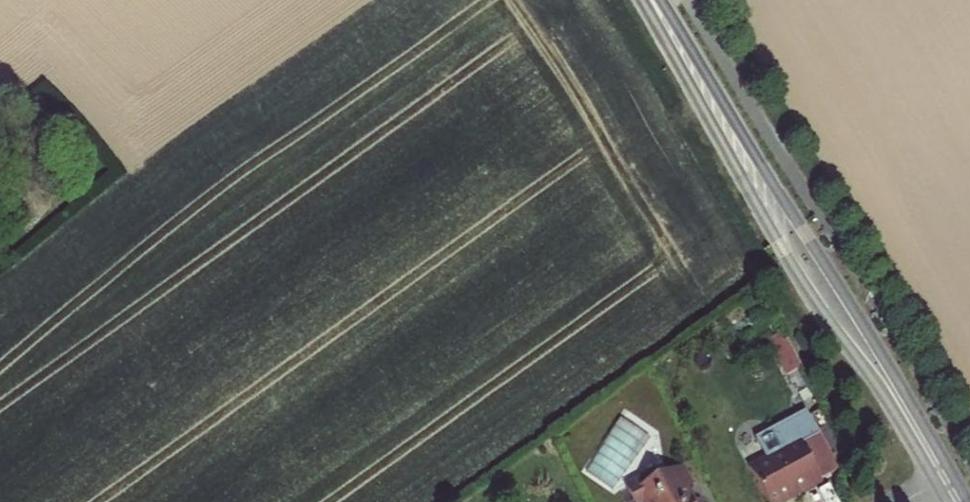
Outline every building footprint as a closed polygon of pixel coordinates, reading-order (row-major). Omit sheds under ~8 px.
[(746,473),(761,501),(781,501),(786,499),(793,496),(795,500),(819,487),(817,483),(834,474),(802,414),(752,441),(764,464),(746,473)] [(681,490),(690,485),(680,465),(654,479),(650,472),(630,482),(626,496),(629,501),(687,501),(681,490)] [(626,496),(630,482),(621,487),(626,496)]
